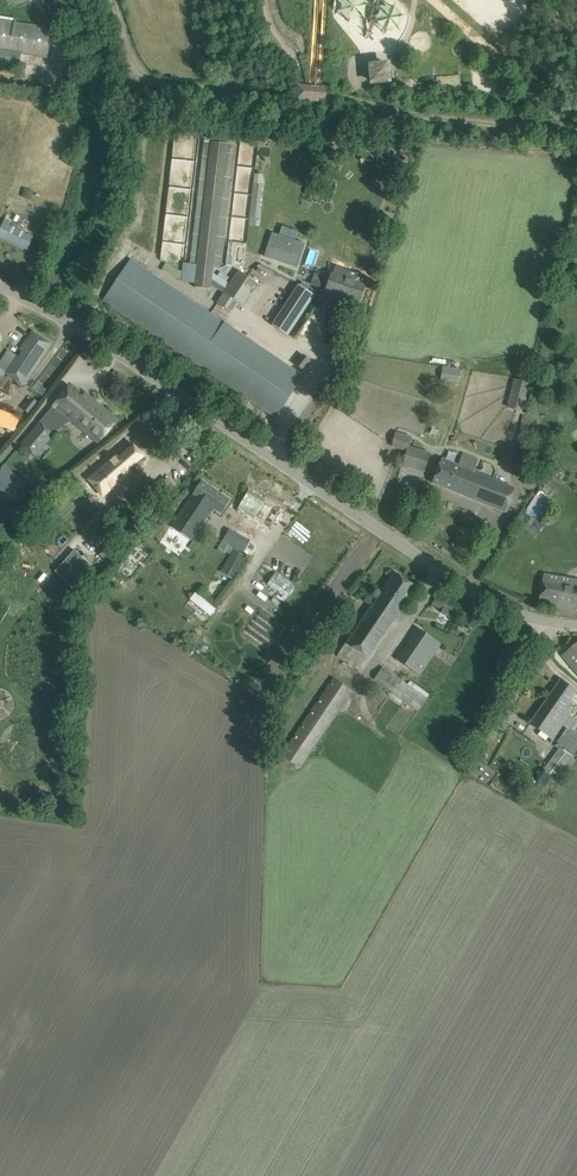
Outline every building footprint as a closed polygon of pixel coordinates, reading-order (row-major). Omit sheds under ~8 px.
[(373,43),(377,43),(386,37),(399,35),(403,21),(393,11),(380,11),(379,5),(381,0),(379,0),(378,5),(376,8),(372,7),(363,3),(361,0),(351,0),(345,2),(339,15),(349,28),(360,32),(368,42),(373,43)] [(20,64),(21,53),(48,57),(52,28),(33,25),(16,23),(17,19),(0,16),(0,62),(20,64)] [(376,85),(376,82),(389,81),(387,64),(371,66),(372,85),(376,85)] [(437,75),(437,85),(458,86),(459,76),(437,75)] [(343,82),(353,95),(360,90),(350,77),(343,82)] [(327,87),(321,86),(321,89),(319,89),(311,88),(309,88),(309,86),(307,85),(303,85),(296,85),(295,102),(325,105),(327,87)] [(239,271),(226,288),(211,277),(212,266),(221,266),(235,145),(204,141),(191,264),(186,264),(184,281),(196,283),(195,287),(210,288),(210,283),(223,292),(217,301),(232,312),(238,303),(243,307),(259,285),(239,271)] [(259,217),(263,185),(257,184),(253,217),(259,217)] [(4,223),(0,230),(0,235),(28,249),(33,238),(4,223)] [(378,231),(374,232),(371,236),(374,242),(380,243),(383,239),(383,235),(378,231)] [(305,243),(294,240),(293,244),(278,239),(279,235),(272,233),(264,256),(272,259),(273,254),(281,257),(280,261),(297,267),(305,243)] [(303,379),(304,378),(303,377),(306,373),(302,370),(296,364),(286,357),(283,361),(131,258),(109,291),(103,300),(276,417),(302,378),(303,379)] [(332,274),(329,282),(326,293),(358,305),(368,276),(356,272),(352,281),(332,274)] [(314,295),(298,285),(271,325),(287,336),(314,295)] [(0,363),(0,380),(4,373),(20,384),(49,340),(31,328),(17,349),(18,350),(15,355),(13,354),(8,351),(0,363)] [(296,364),(302,370),(310,360),(303,355),(296,364)] [(442,367),(440,380),(457,382),(460,369),(442,367)] [(507,407),(523,411),(530,382),(514,378),(507,407)] [(69,386),(53,405),(71,420),(98,444),(119,420),(100,404),(99,405),(94,401),(95,400),(91,397),(87,401),(82,397),(69,386)] [(23,422),(18,420),(19,417),(0,409),(0,425),(14,431),(18,431),(20,426),(21,427),(23,422)] [(55,433),(40,421),(21,444),(36,456),(55,433)] [(411,436),(396,431),(392,446),(407,450),(411,436)] [(116,454),(88,478),(95,488),(102,482),(109,491),(132,472),(131,471),(146,458),(132,442),(117,455),(116,454)] [(428,456),(410,451),(406,464),(424,469),(428,456)] [(441,459),(432,482),(505,512),(510,501),(515,489),(474,472),(479,460),(463,454),(458,466),(441,459)] [(0,470),(0,496),(11,505),(25,488),(2,468),(0,470)] [(221,514),(231,500),(202,480),(171,525),(190,538),(208,513),(212,516),(217,510),(221,514)] [(270,528),(281,507),(249,489),(237,509),(253,519),(254,517),(262,521),(261,523),(270,528)] [(527,516),(522,527),(539,534),(543,522),(527,516)] [(111,531),(101,520),(86,536),(97,546),(111,531)] [(235,532),(234,533),(221,527),(214,541),(227,547),(229,545),(243,552),(249,540),(235,532)] [(233,579),(247,557),(233,548),(219,570),(233,579)] [(71,586),(91,564),(75,550),(55,571),(71,586)] [(179,554),(173,550),(168,557),(174,562),(179,554)] [(286,598),(295,585),(276,572),(267,584),(286,598)] [(417,587),(394,572),(388,581),(338,655),(360,670),(417,587)] [(544,574),(541,591),(538,603),(576,610),(576,608),(576,580),(544,574)] [(435,597),(432,605),(442,610),(440,613),(457,621),(462,611),(435,597)] [(442,644),(417,627),(396,659),(420,675),(442,644)] [(563,656),(576,672),(576,643),(563,656)] [(410,680),(408,684),(383,666),(374,679),(418,710),(429,694),(410,680)] [(353,691),(333,677),(281,755),(301,768),(353,691)] [(561,679),(543,704),(530,723),(552,738),(562,724),(566,718),(569,714),(570,713),(566,710),(571,702),(569,700),(576,690),(561,679)] [(568,728),(558,742),(576,755),(576,734),(568,728)] [(571,756),(559,747),(543,770),(545,772),(529,794),(542,803),(557,780),(555,779),(567,761),(572,764),(575,759),(571,756)]
